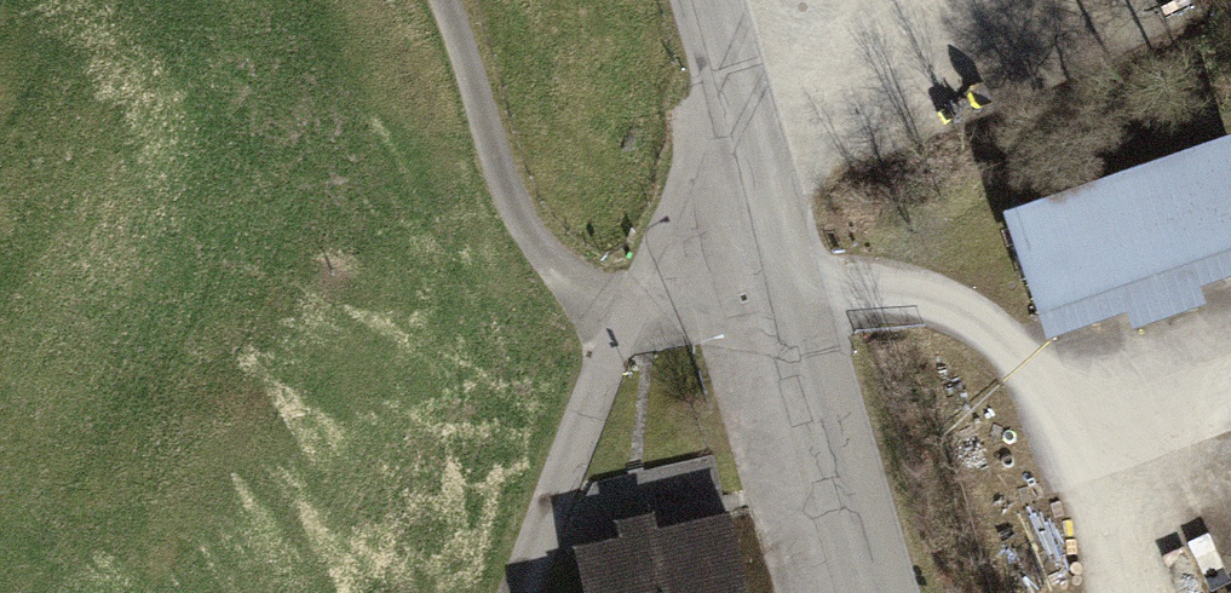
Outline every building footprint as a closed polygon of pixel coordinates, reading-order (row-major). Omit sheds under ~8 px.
[(1001,222),(1045,352),(1230,290),(1230,145),(1001,222)] [(728,519),(579,552),(588,592),(744,592),(728,519)]
